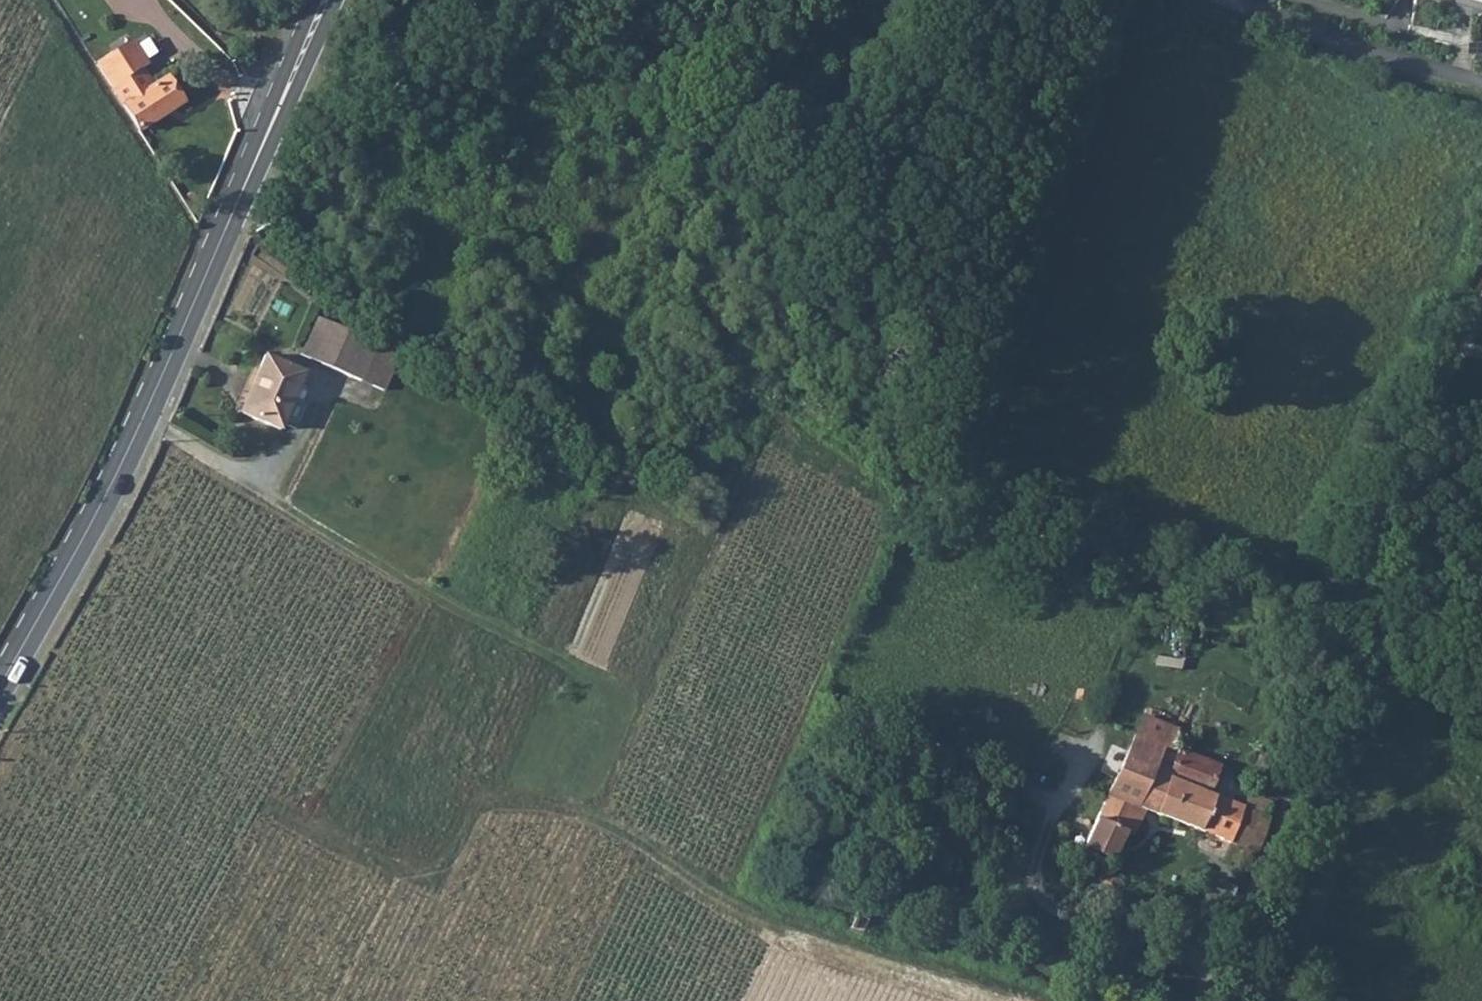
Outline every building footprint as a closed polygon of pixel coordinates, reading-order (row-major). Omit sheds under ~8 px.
[(134,41),(99,64),(140,130),(184,102),(168,77),(154,86),(143,68),(149,65),(134,41)] [(1470,45),(1470,56),(1481,56),(1481,45),(1470,45)] [(315,319),(300,353),(384,391),(398,359),(379,345),(315,319)] [(264,354),(238,412),(281,431),(284,423),(295,428),(306,405),(293,399),(305,372),(264,354)] [(1240,858),(1254,863),(1270,818),(1210,796),(1219,764),(1135,734),(1083,847),(1113,863),(1127,832),(1135,836),(1146,812),(1243,849),(1240,858)]
